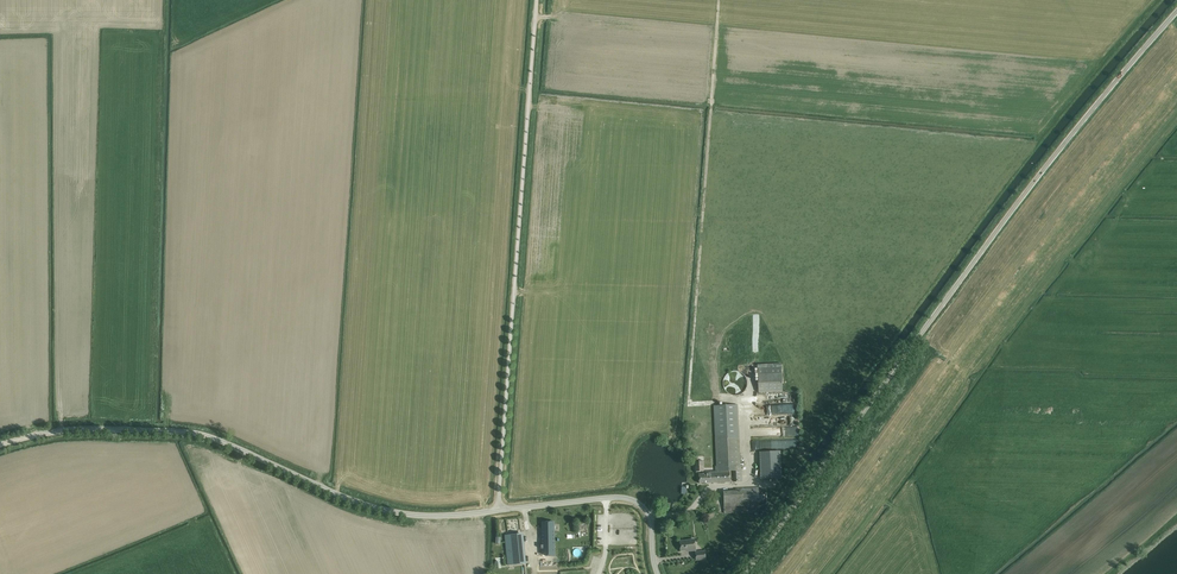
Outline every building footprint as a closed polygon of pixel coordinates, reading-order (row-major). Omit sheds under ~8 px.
[(759,393),(783,391),(781,363),(757,364),(759,393)] [(728,371),(727,389),(746,390),(747,372),(728,371)] [(742,466),(740,466),(739,429),(737,404),(714,406),(715,430),(716,467),(717,467),(717,470),(729,469),(729,467),(733,467),(734,481),(742,481),(742,466)] [(751,426),(795,425),(795,415),(796,415),(796,406),(764,406),(764,416),(751,417),(751,426)] [(695,458),(696,472),(704,471),(703,460),(699,460),(699,458),(695,458)] [(699,474),(699,483),(730,482),(730,470),(705,471),(705,474),(699,474)] [(736,491),(723,491),(724,513),(759,512),(758,488),(736,489),(736,491)] [(542,522),(542,528),(542,556),(555,556),(554,521),(542,522)] [(581,536),(589,535),(588,523),(581,523),(581,536)] [(524,528),(507,529),(509,563),(525,563),(524,528)] [(680,541),(681,551),(691,549),(691,551),(696,550),(694,539),(680,541)] [(696,552),(696,560),(705,559),(705,551),(696,552)]
